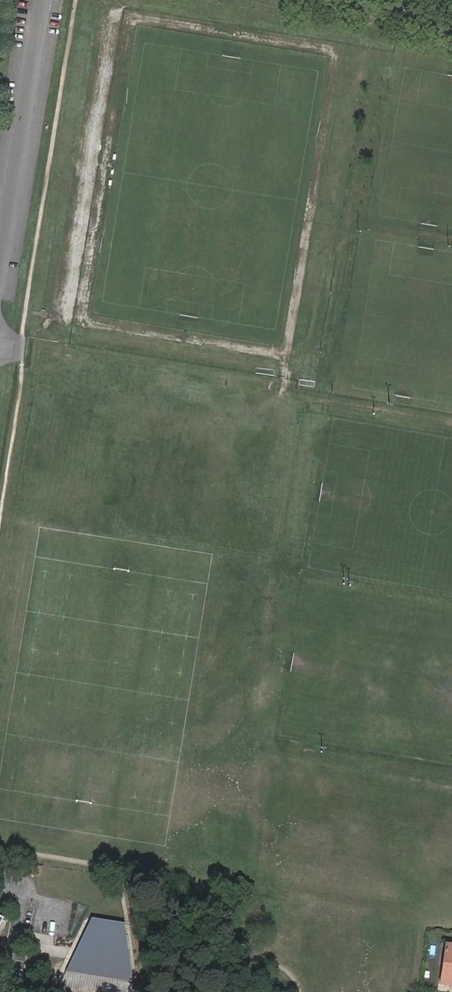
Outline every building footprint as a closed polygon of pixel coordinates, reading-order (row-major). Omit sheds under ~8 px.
[(134,980),(125,930),(90,925),(67,970),(134,980)] [(450,944),(443,981),(451,982),(451,945),(450,944)]
